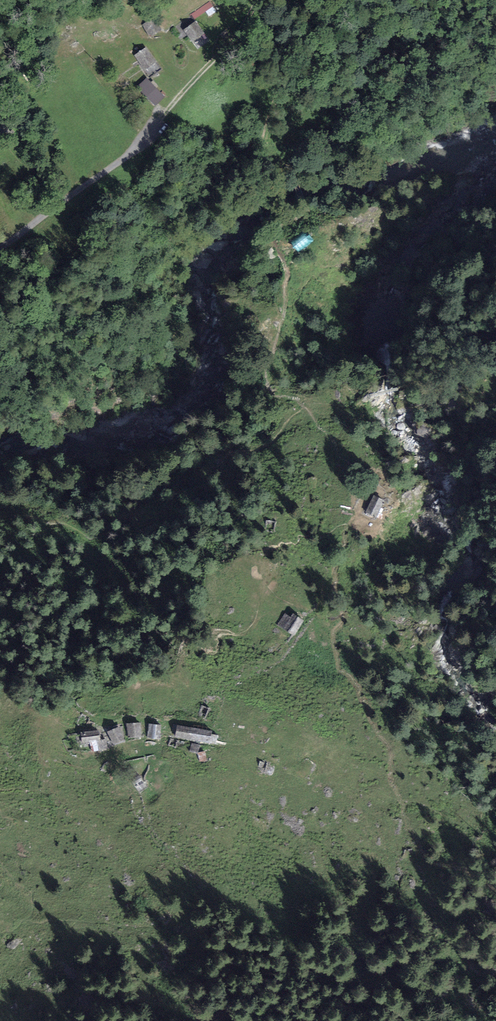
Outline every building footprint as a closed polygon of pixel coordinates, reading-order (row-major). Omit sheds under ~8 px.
[(210,1),(191,14),(195,19),(206,12),(214,6),(210,1)] [(217,11),(214,6),(206,12),(209,17),(217,11)] [(161,29),(154,18),(142,25),(149,37),(161,29)] [(204,33),(195,21),(183,30),(191,42),(204,33)] [(157,61),(147,47),(135,55),(145,70),(157,61)] [(165,97),(147,78),(137,87),(156,106),(165,97)] [(318,238),(310,227),(292,239),(299,250),(318,238)] [(384,500),(373,495),(365,512),(376,518),(384,500)] [(304,621),(294,614),(291,617),(285,614),(277,625),(294,636),(304,621)] [(210,708),(203,705),(200,714),(207,716),(210,708)] [(140,722),(127,723),(128,738),(141,737),(140,722)] [(162,725),(149,724),(147,738),(160,739),(162,725)] [(192,727),(177,725),(175,738),(215,745),(217,735),(211,734),(212,728),(192,725),(192,727)] [(125,741),(119,727),(107,732),(113,746),(125,741)] [(99,731),(80,733),(82,744),(90,743),(92,752),(108,748),(106,739),(101,740),(99,731)] [(200,745),(192,743),(190,751),(197,754),(198,753),(200,745)] [(205,752),(198,753),(197,754),(199,762),(207,760),(205,752)] [(140,775),(132,781),(140,792),(147,786),(140,775)]
